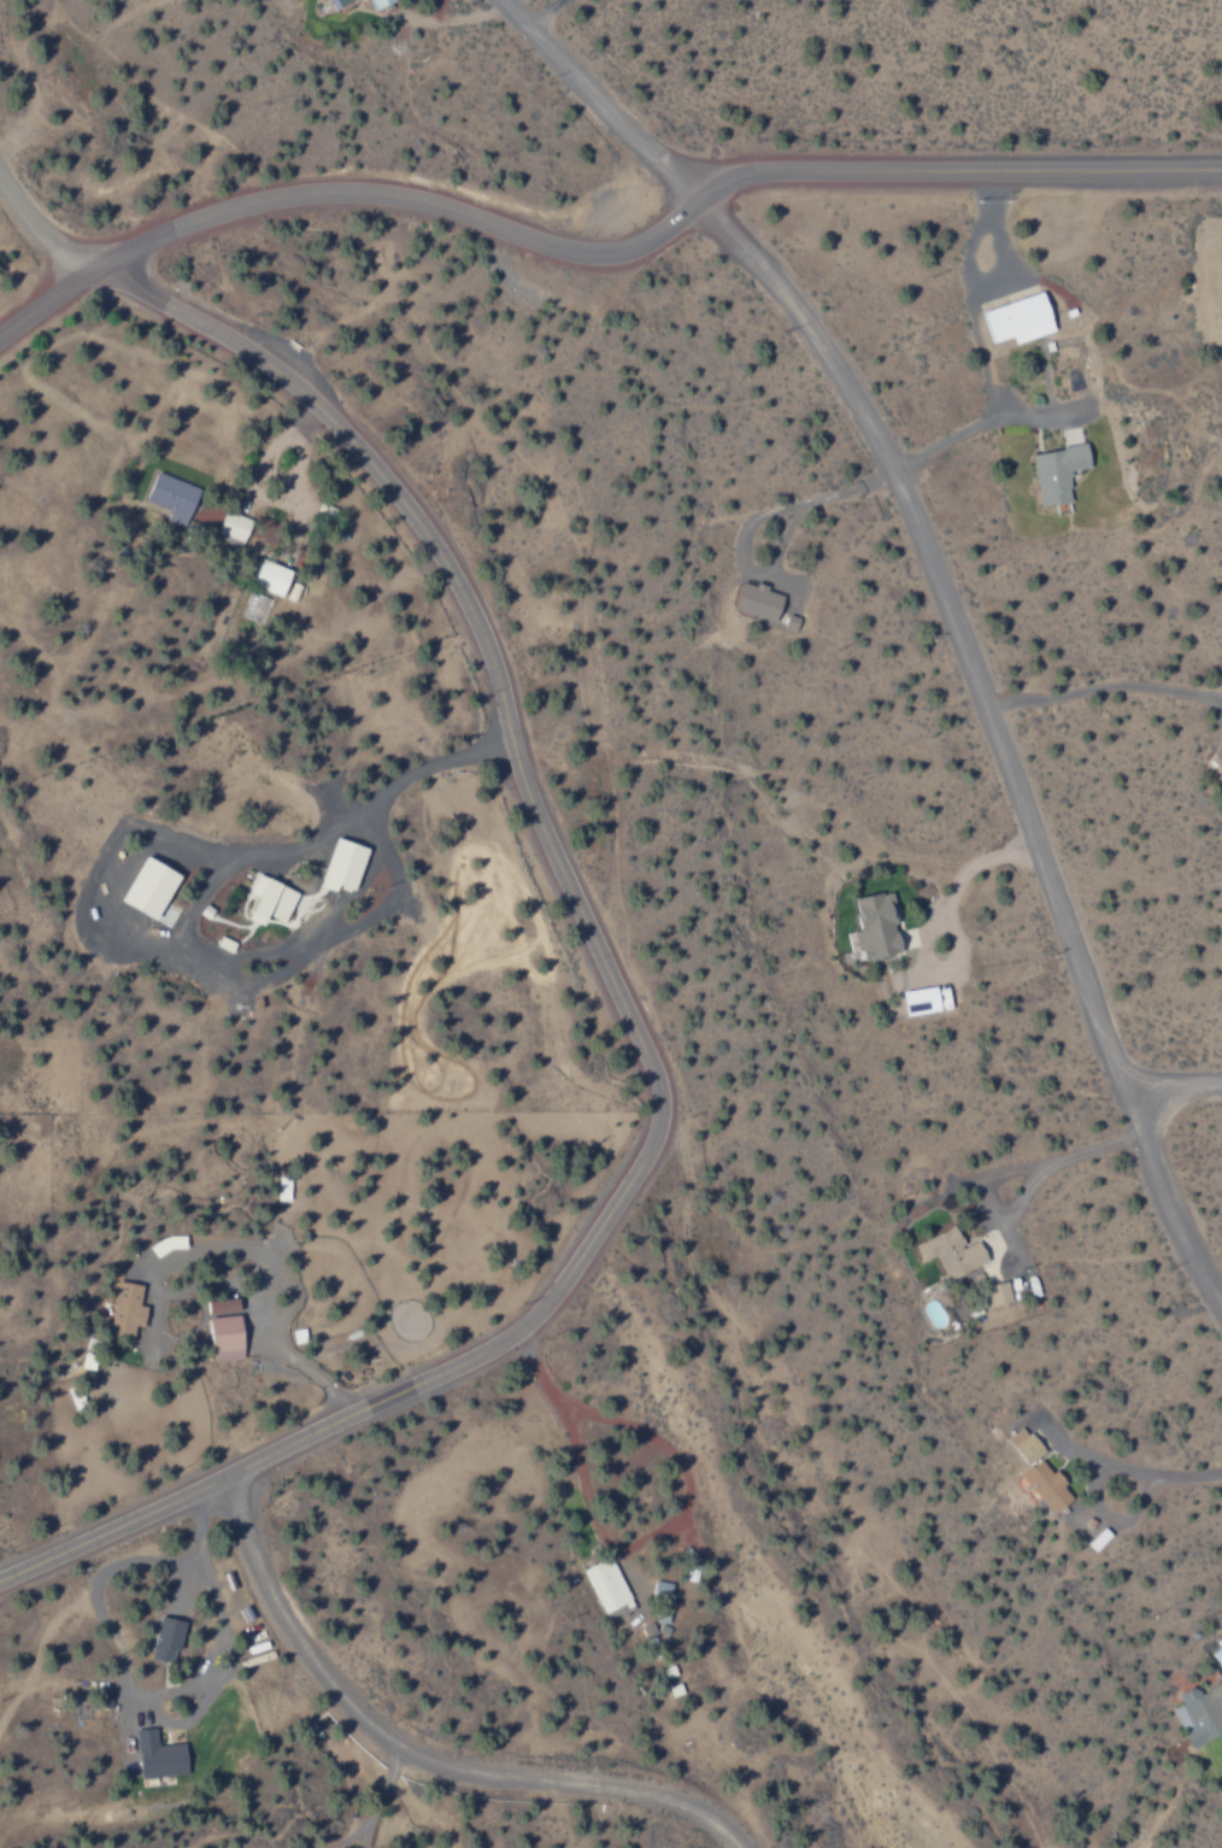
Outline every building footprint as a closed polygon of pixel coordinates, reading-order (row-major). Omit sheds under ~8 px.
[(336,10),(355,0),(331,0),(336,10)] [(374,11),(396,0),(368,0),(374,11)] [(1015,343),(1055,331),(1043,292),(983,310),(993,342),(1013,336),(1015,343)] [(1040,506),(1072,502),(1068,471),(1092,468),(1089,445),(1033,452),(1040,506)] [(145,501),(170,510),(167,520),(185,526),(199,488),(156,472),(145,501)] [(252,587),(283,595),(290,568),(259,561),(252,587)] [(783,595),(755,586),(755,587),(741,582),(733,609),(764,619),(762,625),(773,628),(783,595)] [(262,624),(272,600),(253,592),(243,617),(262,624)] [(784,629),(797,633),(802,619),(788,614),(784,629)] [(319,887),(335,892),(336,887),(353,893),(367,848),(335,838),(319,887)] [(119,900),(153,921),(180,876),(145,856),(119,900)] [(285,922),(297,890),(256,875),(250,893),(256,895),(247,920),(262,925),(265,916),(285,922)] [(903,951),(888,891),(854,900),(861,930),(848,933),(853,951),(860,949),(863,961),(903,951)] [(906,1017),(940,1010),(935,985),(901,992),(906,1017)] [(277,1201),(289,1201),(290,1177),(278,1176),(277,1201)] [(988,1263),(979,1242),(965,1248),(956,1226),(915,1244),(923,1262),(936,1256),(948,1281),(988,1263)] [(142,1286),(118,1281),(109,1334),(133,1338),(135,1327),(143,1328),(146,1307),(139,1306),(142,1286)] [(990,1306),(1012,1303),(1008,1282),(986,1285),(990,1306)] [(207,1301),(207,1313),(238,1312),(237,1300),(207,1301)] [(242,1361),(241,1317),(210,1318),(211,1362),(242,1361)] [(1073,1499),(1063,1486),(1068,1482),(1058,1469),(1053,1474),(1040,1457),(1045,1453),(1024,1425),(1007,1439),(1027,1466),(1019,1472),(1052,1515),(1073,1499)] [(611,1556),(584,1569),(604,1612),(632,1600),(611,1556)] [(150,1658),(174,1663),(184,1621),(160,1616),(150,1658)] [(1221,1665),(1221,1641),(1210,1650),(1221,1665)] [(1196,1686),(1177,1695),(1182,1704),(1171,1709),(1190,1748),(1221,1733),(1221,1711),(1220,1707),(1221,1706),(1221,1683),(1200,1693),(1196,1686)] [(139,1777),(186,1775),(185,1744),(157,1745),(156,1728),(137,1729),(139,1777)]
